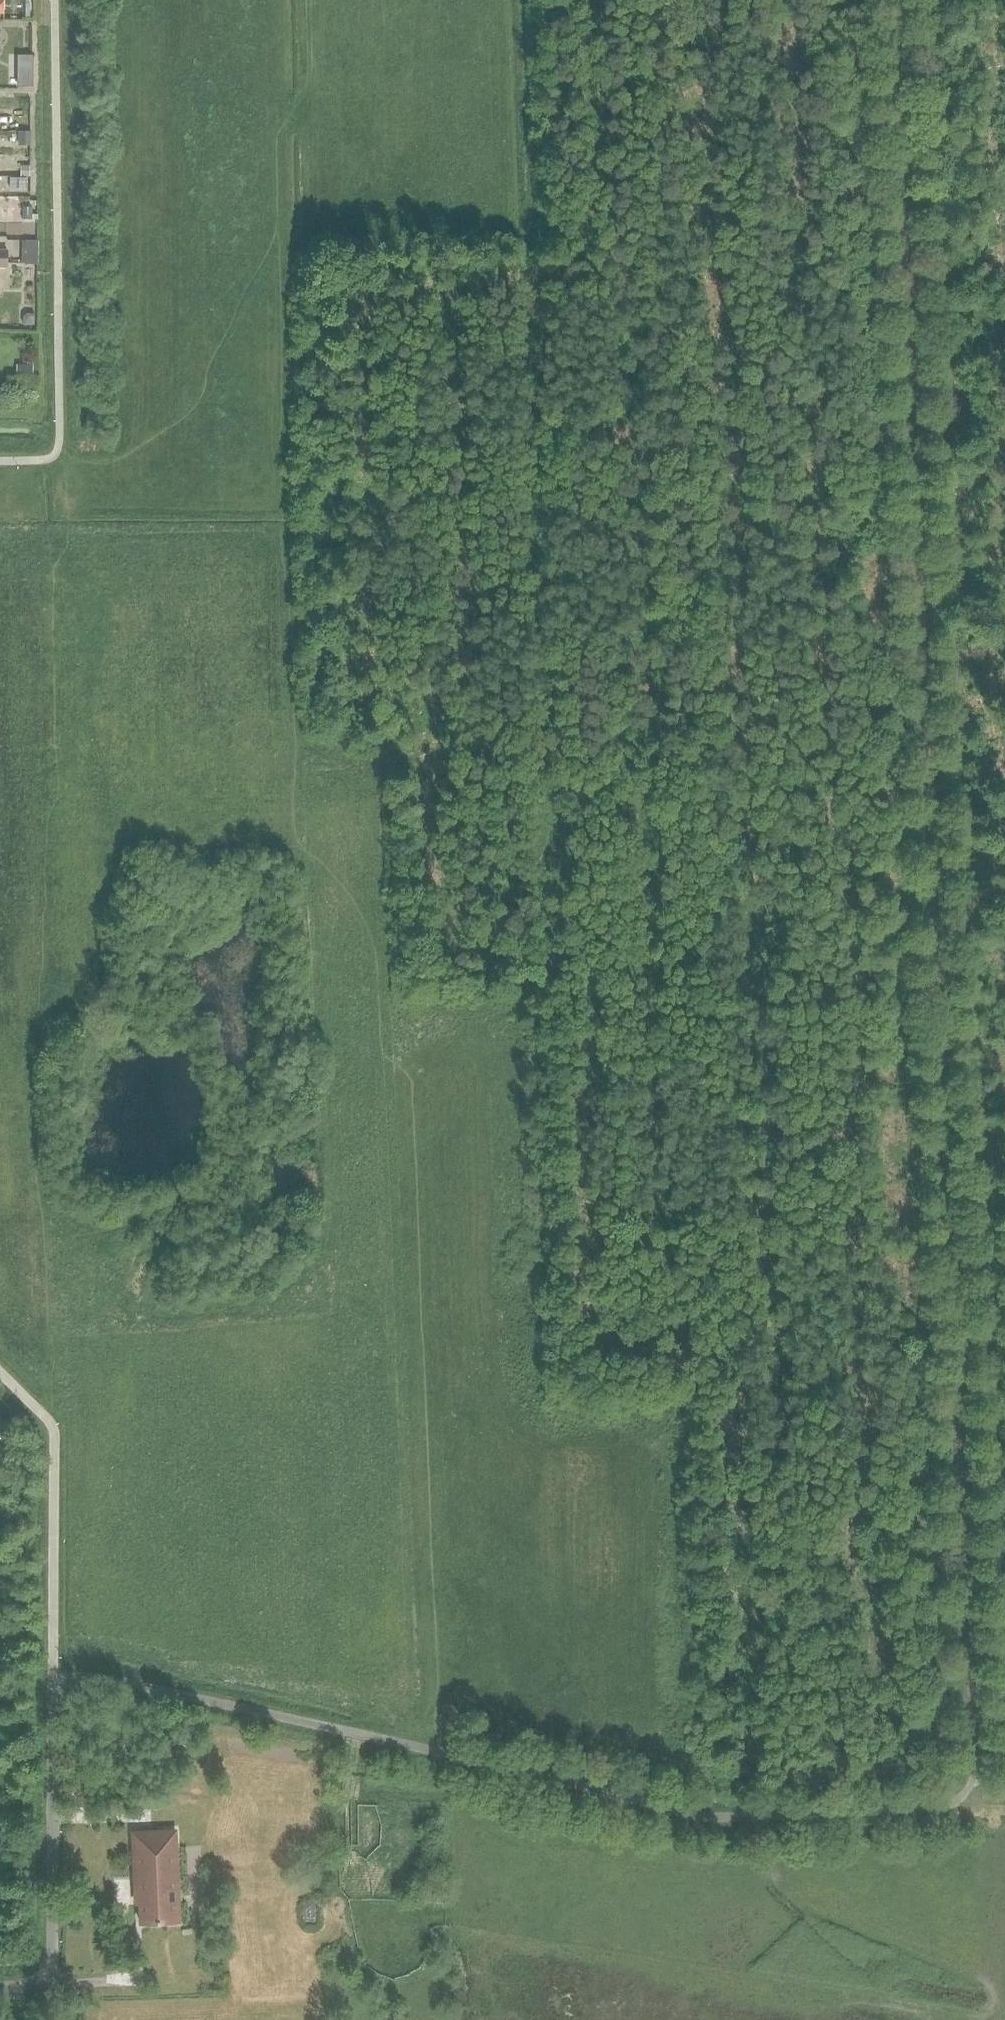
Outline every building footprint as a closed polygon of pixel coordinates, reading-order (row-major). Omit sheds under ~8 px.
[(23,4),(23,18),(31,18),(31,4),(23,4)] [(33,67),(33,55),(18,55),(18,67),(33,67)] [(31,133),(19,133),(19,146),(31,146),(31,133)] [(21,166),(21,177),(29,177),(29,166),(21,166)] [(12,180),(11,189),(27,189),(27,180),(12,180)] [(22,208),(22,220),(32,220),(32,208),(22,208)] [(23,316),(23,325),(35,325),(35,314),(26,313),(23,316)] [(22,365),(22,377),(34,377),(34,369),(34,365),(22,365)] [(177,1832),(135,1833),(137,1892),(141,1891),(142,1924),(180,1923),(177,1832)]
